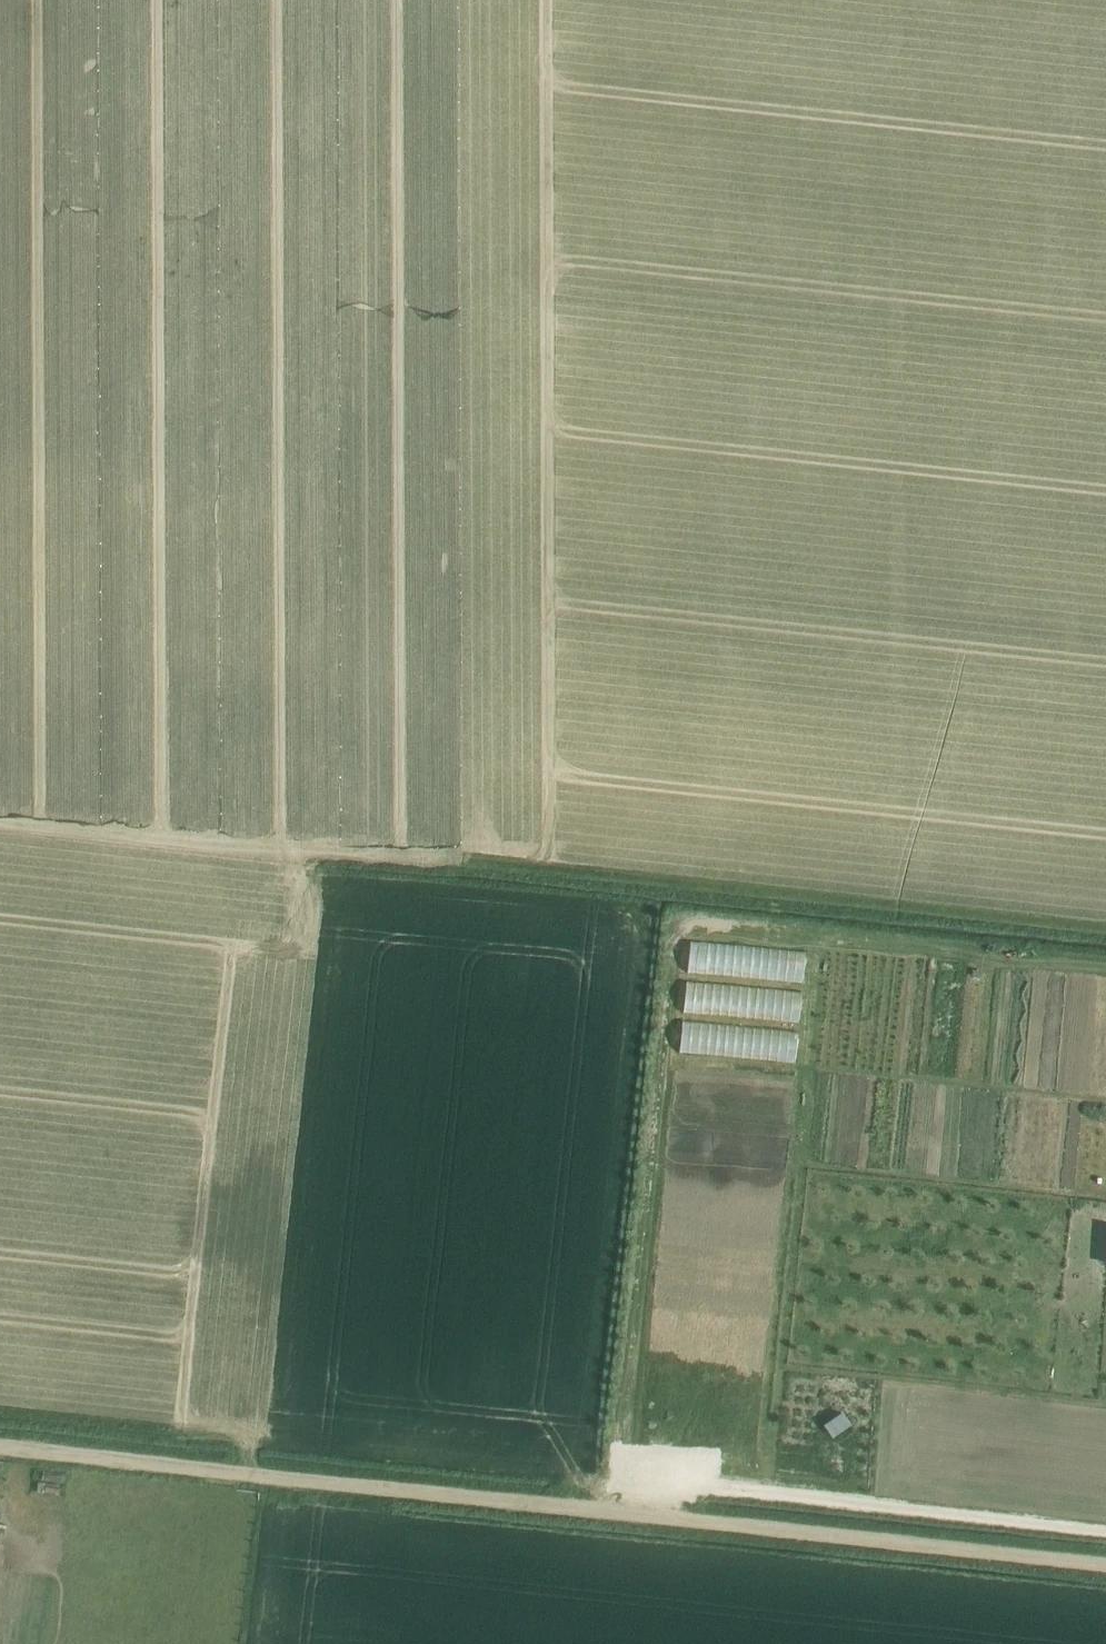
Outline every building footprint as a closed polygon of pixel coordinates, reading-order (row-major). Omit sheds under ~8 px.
[(689,942),(687,975),(804,981),(805,947),(689,942)] [(682,1013),(799,1019),(801,987),(684,980),(682,1013)] [(796,1059),(798,1026),(681,1020),(679,1053),(796,1059)] [(836,1437),(854,1423),(841,1407),(823,1422),(836,1437)]
